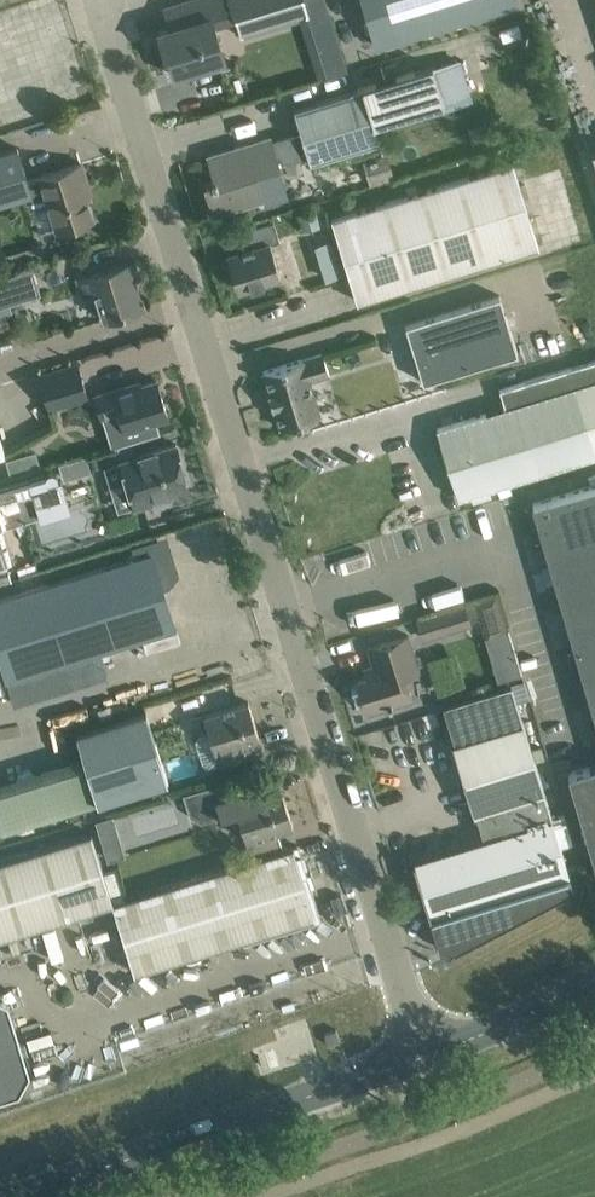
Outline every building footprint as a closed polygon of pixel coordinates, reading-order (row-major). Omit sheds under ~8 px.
[(158,30),(165,53),(168,52),(175,75),(220,62),(213,39),(219,37),(216,27),(236,21),(241,36),(307,16),(318,53),(339,46),(328,9),(325,0),(190,0),(189,0),(164,8),(170,26),(158,30)] [(377,46),(516,3),(515,0),(363,0),(377,46)] [(460,57),(431,65),(294,108),(311,163),(380,142),(375,124),(443,103),(445,108),(473,100),(460,57)] [(262,198),(257,181),(283,173),(286,182),(305,176),(302,166),(304,165),(301,157),(294,134),(272,140),(270,135),(208,154),(215,178),(211,180),(211,181),(205,183),(215,213),(262,198)] [(28,179),(17,147),(0,152),(0,204),(29,195),(25,180),(28,179)] [(388,154),(363,161),(370,183),(394,176),(388,154)] [(82,162),(28,179),(25,180),(29,195),(31,201),(48,196),(58,228),(94,217),(83,185),(88,184),(82,162)] [(358,301),(381,294),(539,246),(513,162),(332,217),(358,301)] [(321,226),(316,208),(297,214),(302,231),(321,226)] [(236,252),(228,255),(234,277),(238,288),(243,287),(281,275),(271,243),(280,240),(274,221),(273,222),(231,234),(236,252)] [(334,253),(331,241),(316,246),(319,257),(334,253)] [(142,306),(128,262),(79,277),(84,294),(95,290),(103,318),(142,306)] [(0,277),(0,312),(12,308),(9,300),(40,291),(33,266),(0,277)] [(517,352),(499,295),(405,324),(427,395),(450,388),(446,374),(517,352)] [(329,373),(323,352),(263,370),(270,392),(268,393),(273,406),(274,406),(281,427),(320,415),(309,379),(329,373)] [(481,490),(594,455),(594,359),(499,388),(505,407),(436,428),(457,497),(481,490)] [(38,372),(49,410),(89,397),(78,360),(38,372)] [(160,432),(156,419),(168,415),(157,380),(126,389),(125,386),(96,395),(111,447),(117,446),(130,442),(160,432)] [(134,456),(130,442),(117,446),(121,460),(134,456)] [(135,506),(142,504),(156,500),(154,495),(189,484),(176,443),(134,456),(121,460),(135,506)] [(13,473),(43,468),(40,450),(10,455),(13,473)] [(72,482),(95,469),(85,452),(63,465),(72,482)] [(41,514),(41,515),(69,506),(61,478),(59,479),(57,474),(56,471),(54,470),(52,469),(50,469),(48,470),(46,472),(46,475),(48,482),(38,485),(33,487),(29,476),(0,485),(0,527),(41,514)] [(532,503),(594,718),(594,484),(532,503)] [(11,564),(0,530),(0,567),(11,564)] [(100,651),(175,627),(152,551),(0,599),(0,643),(19,702),(107,674),(100,651)] [(507,632),(496,594),(415,618),(421,640),(470,625),(469,620),(478,617),(484,639),(507,632)] [(408,634),(368,647),(375,667),(371,674),(357,678),(368,713),(413,699),(405,674),(419,670),(408,634)] [(573,885),(512,685),(443,706),(454,743),(452,744),(474,813),(476,813),(484,839),(413,860),(422,891),(419,892),(423,904),(427,903),(438,940),(454,947),(573,885)] [(208,767),(218,764),(252,753),(248,738),(259,734),(249,701),(203,715),(208,732),(198,735),(196,740),(203,764),(208,767)] [(168,780),(156,740),(146,711),(98,726),(76,733),(79,744),(91,785),(97,802),(168,780)] [(91,785),(79,744),(0,767),(0,812),(91,785)] [(568,773),(594,864),(594,765),(568,773)] [(197,819),(218,813),(237,807),(247,839),(293,825),(283,791),(272,795),(266,779),(223,792),(220,782),(183,794),(190,815),(197,819)] [(113,814),(95,819),(108,859),(125,854),(113,814)] [(275,852),(113,902),(91,833),(0,861),(0,937),(113,902),(134,972),(315,916),(294,848),(298,846),(298,845),(275,852)] [(19,1092),(30,1072),(8,1002),(0,998),(0,1098),(19,1092)] [(340,1041),(336,1029),(325,1033),(329,1045),(340,1041)]
